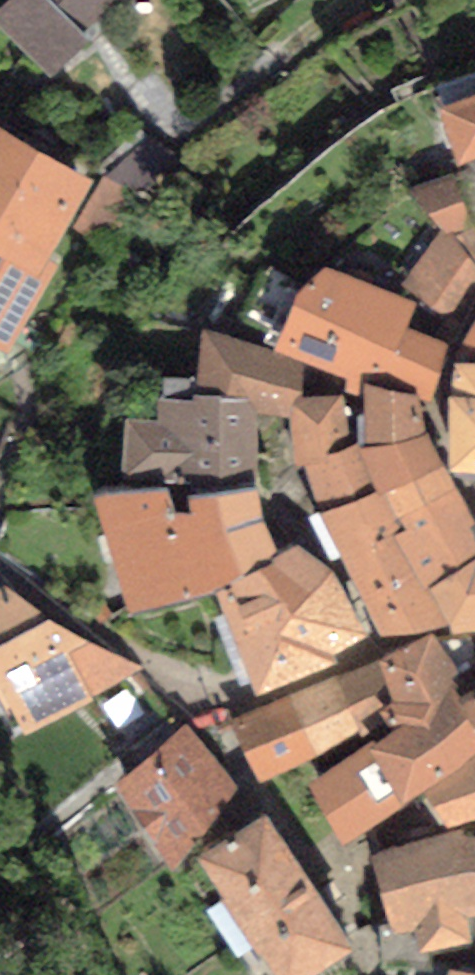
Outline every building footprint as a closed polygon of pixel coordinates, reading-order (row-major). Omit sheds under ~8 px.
[(0,22),(0,24),(55,75),(127,0),(21,0),(0,22)] [(437,89),(462,172),(474,167),(474,77),(437,89)] [(0,143),(0,338),(13,345),(51,274),(39,267),(82,187),(0,143)] [(121,240),(149,194),(119,175),(91,222),(121,240)] [(456,181),(411,195),(442,239),(406,293),(450,318),(468,299),(474,292),(474,222),(456,181)] [(417,310),(293,254),(248,323),(285,338),(280,355),(305,363),(352,377),(351,394),(368,403),(424,402),(423,384),(442,331),(411,331),(417,310)] [(164,423),(122,426),(122,485),(255,483),(254,406),(301,403),(305,363),(280,355),(203,331),(200,382),(164,384),(164,423)] [(468,354),(456,419),(458,477),(474,477),(474,345),(468,354)] [(302,448),(390,632),(474,631),(474,529),(425,436),(424,402),(368,403),(369,450),(349,451),(347,403),(301,403),(302,448)] [(171,490),(97,492),(135,619),(226,589),(283,565),(262,491),(194,491),(195,512),(172,513),(171,490)] [(283,565),(226,589),(263,687),(368,635),(314,552),(283,565)] [(0,595),(0,668),(32,729),(135,674),(2,594),(0,595)] [(397,714),(410,737),(331,786),(358,830),(437,786),(474,769),(474,697),(461,676),(474,668),(474,653),(473,649),(416,653),(376,666),(397,714)] [(376,666),(245,722),(269,772),(397,714),(376,666)] [(232,792),(190,736),(120,788),(176,863),(232,792)] [(437,786),(454,817),(474,816),(474,769),(437,786)] [(203,860),(278,974),(315,974),(356,948),(270,817),(203,860)] [(377,852),(384,974),(436,974),(437,954),(474,953),(474,836),(457,834),(377,852)]
